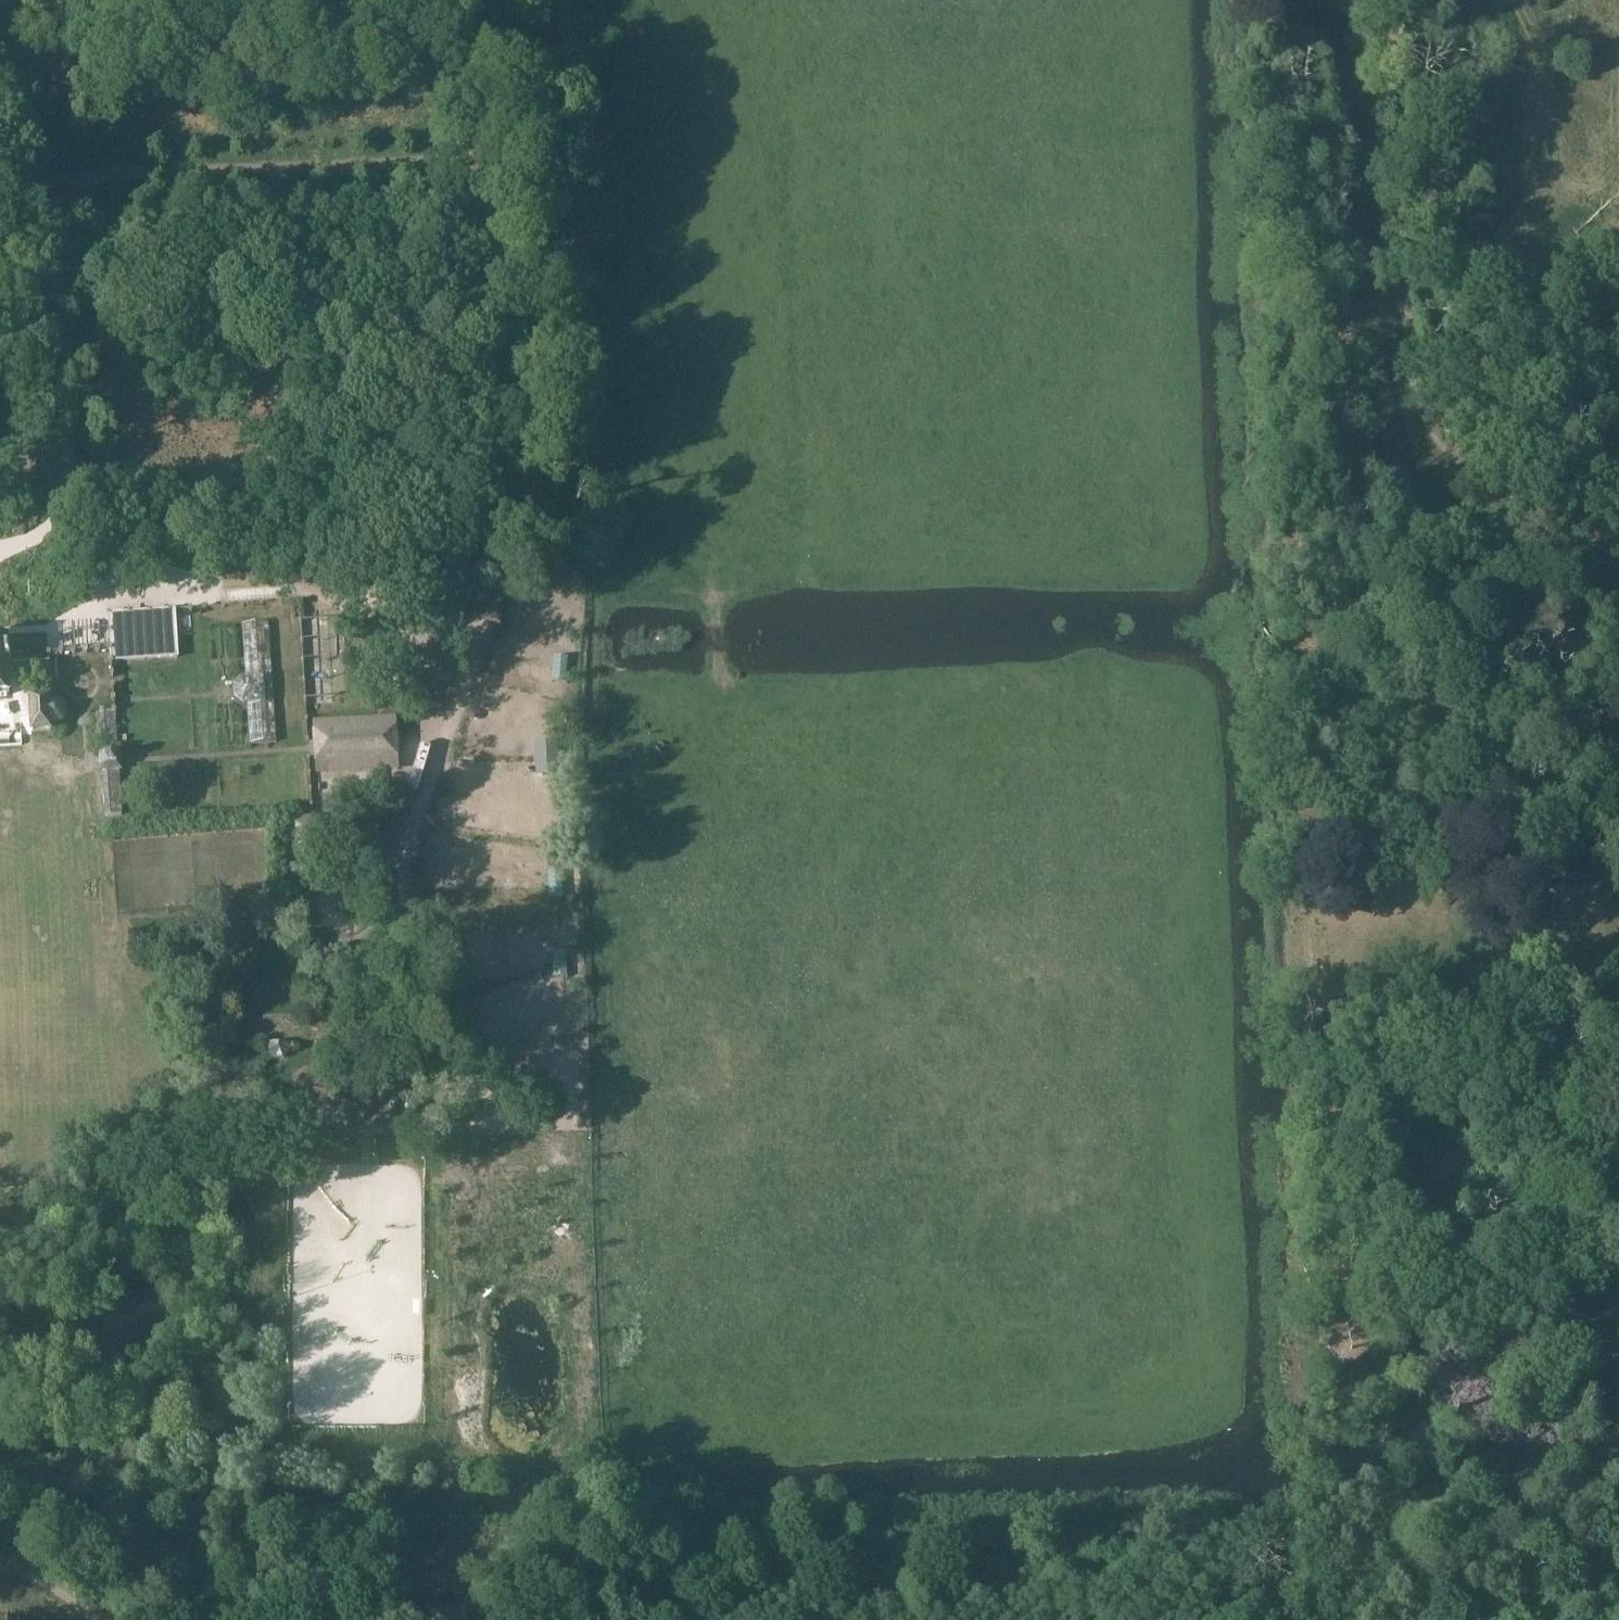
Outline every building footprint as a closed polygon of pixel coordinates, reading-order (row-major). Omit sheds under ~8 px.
[(153,608),(112,611),(115,660),(156,657),(179,656),(176,607),(153,608)] [(279,741),(273,621),(246,623),(249,676),(242,677),(239,679),(237,681),(235,685),(234,688),(234,692),(235,696),(238,699),(240,701),(244,703),(251,702),(253,742),(279,741)] [(7,692),(5,670),(22,669),(22,667),(46,666),(47,692),(53,692),(52,677),(60,677),(59,658),(50,659),(50,660),(45,660),(44,641),(7,643),(7,642),(0,642),(0,692),(7,692)] [(49,702),(49,696),(30,697),(32,732),(52,731),(52,723),(61,723),(64,721),(66,720),(68,716),(68,711),(67,708),(65,705),(63,703),(60,701),(49,702)] [(121,749),(118,711),(101,712),(109,816),(125,815),(122,769),(124,769),(123,749),(121,749)] [(393,720),(316,724),(319,771),(395,767),(393,720)] [(559,774),(557,742),(539,742),(540,774),(559,774)] [(524,800),(533,775),(474,754),(465,778),(524,800)]
